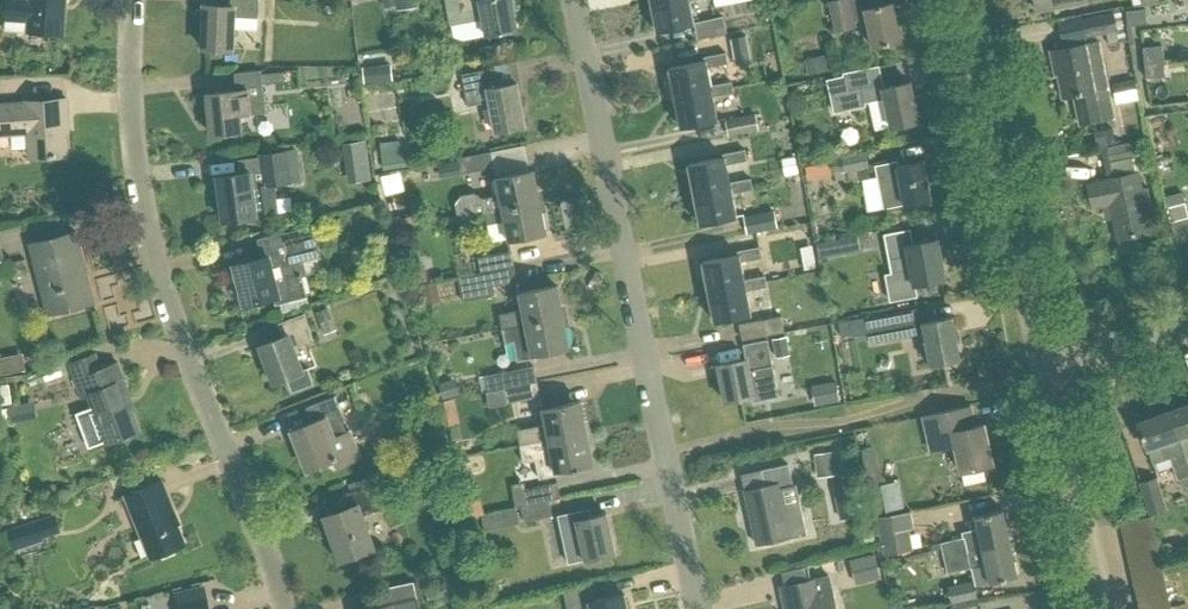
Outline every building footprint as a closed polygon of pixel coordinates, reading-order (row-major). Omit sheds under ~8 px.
[(5,29),(29,31),(29,30),(64,32),(66,0),(7,0),(5,29)] [(203,47),(233,48),(234,15),(258,17),(259,0),(227,0),(227,5),(205,4),(203,47)] [(484,19),(487,34),(517,28),(512,0),(448,0),(452,24),(484,19)] [(657,31),(694,24),(689,0),(691,0),(660,0),(651,2),(657,31)] [(833,29),(854,25),(848,0),(827,0),(833,29)] [(854,21),(866,18),(872,46),(900,40),(892,2),(877,6),(876,0),(849,0),(854,21)] [(1036,9),(1079,0),(1035,0),(1036,9)] [(1120,6),(1112,8),(1112,11),(1081,17),(1084,35),(1107,32),(1109,42),(1126,40),(1120,6)] [(1145,7),(1127,11),(1130,25),(1148,21),(1145,7)] [(697,17),(700,33),(729,27),(726,11),(697,17)] [(728,37),(733,64),(748,61),(743,34),(728,37)] [(1074,95),(1080,124),(1114,117),(1108,88),(1099,41),(1086,44),(1086,43),(1050,50),(1054,68),(1056,67),(1063,98),(1074,95)] [(1162,46),(1143,48),(1144,62),(1163,60),(1162,46)] [(669,67),(675,97),(733,86),(732,81),(711,85),(707,67),(728,63),(726,52),(704,57),(705,60),(669,67)] [(1163,60),(1144,62),(1146,77),(1165,75),(1163,60)] [(885,97),(891,126),(918,120),(910,82),(883,88),(878,66),(843,74),(850,105),(885,97)] [(469,106),(491,102),(496,130),(526,124),(518,81),(499,85),(496,67),(463,73),(469,106)] [(212,134),(242,130),(240,115),(267,112),(265,101),(265,102),(263,83),(262,74),(262,70),(235,72),(236,90),(207,93),(208,96),(205,98),(206,113),(210,115),(212,134)] [(284,72),(262,74),(263,83),(285,81),(284,72)] [(1119,102),(1139,99),(1136,82),(1116,85),(1119,102)] [(675,97),(681,127),(718,119),(713,96),(734,92),(733,86),(675,97)] [(0,104),(0,133),(29,131),(30,156),(66,154),(64,115),(69,115),(67,98),(27,101),(27,102),(0,104)] [(725,118),(728,135),(760,129),(756,112),(725,118)] [(1146,153),(1143,139),(1108,146),(1111,161),(1146,153)] [(347,162),(369,159),(366,140),(344,143),(347,162)] [(382,143),(386,170),(410,166),(408,150),(402,151),(400,140),(382,143)] [(507,145),(508,164),(529,163),(528,145),(507,145)] [(827,159),(812,161),(813,167),(807,168),(809,177),(834,173),(833,169),(868,164),(865,147),(830,153),(831,162),(828,163),(827,159)] [(689,164),(695,194),(752,183),(751,178),(731,182),(727,164),(748,160),(745,149),(724,153),(724,157),(689,164)] [(217,175),(223,219),(257,214),(256,212),(278,209),(274,183),(301,179),(297,152),(287,153),(287,150),(260,154),(262,169),(217,175)] [(461,171),(494,165),(491,150),(459,157),(461,171)] [(879,186),(863,189),(868,211),(930,199),(923,161),(898,166),(897,161),(875,165),(879,186)] [(458,216),(486,211),(541,200),(535,170),(497,177),(500,194),(484,197),(475,192),(461,194),(456,203),(458,216)] [(381,176),(386,194),(404,189),(400,171),(381,176)] [(1106,180),(1088,184),(1093,206),(1110,202),(1117,237),(1149,231),(1138,172),(1106,179),(1106,180)] [(695,194),(701,223),(738,216),(733,193),(753,189),(752,183),(695,194)] [(504,216),(509,239),(547,231),(541,200),(486,211),(488,220),(504,216)] [(1167,207),(1170,221),(1187,217),(1187,214),(1185,203),(1167,207)] [(774,208),(744,214),(747,231),(778,226),(774,208)] [(1170,221),(1174,235),(1187,232),(1187,217),(1170,221)] [(315,223),(287,231),(258,238),(263,256),(234,263),(245,303),(275,295),(277,303),(307,295),(303,280),(328,273),(315,223)] [(938,238),(912,243),(910,229),(884,234),(889,258),(891,273),(886,274),(891,300),(917,295),(915,284),(945,278),(938,238)] [(94,301),(76,231),(30,243),(48,313),(94,301)] [(820,256),(843,252),(840,238),(817,242),(820,256)] [(704,261),(710,291),(767,280),(766,275),(746,279),(742,261),(763,257),(761,246),(739,251),(739,254),(704,261)] [(462,285),(466,308),(498,302),(497,293),(520,289),(515,258),(482,264),(485,281),(462,285)] [(710,291),(716,320),(753,313),(748,290),(769,286),(767,280),(710,291)] [(499,313),(502,327),(564,316),(558,285),(519,292),(523,309),(499,313)] [(921,331),(925,356),(956,351),(949,307),(923,312),(922,304),(865,314),(869,339),(921,331)] [(286,377),(292,391),(314,383),(308,366),(302,369),(294,345),(314,337),(304,312),(278,322),(283,336),(260,344),(274,381),(286,377)] [(740,322),(743,338),(785,330),(782,314),(740,322)] [(513,341),(517,361),(534,357),(533,354),(570,346),(564,316),(502,327),(505,343),(513,341)] [(322,323),(327,336),(338,331),(333,318),(322,323)] [(786,334),(773,337),(777,356),(790,353),(786,334)] [(718,363),(726,401),(752,396),(753,401),(778,396),(768,339),(743,344),(746,358),(718,363)] [(128,398),(131,397),(117,361),(101,367),(95,352),(68,362),(82,398),(89,395),(93,406),(77,412),(89,446),(105,440),(106,442),(139,430),(128,398)] [(488,390),(505,387),(537,381),(534,364),(485,374),(488,390)] [(537,381),(505,387),(507,401),(540,395),(537,381)] [(836,382),(819,385),(822,402),(839,399),(836,382)] [(350,430),(347,431),(342,421),(345,419),(336,395),(307,406),(313,422),(292,430),(308,469),(334,459),(337,466),(360,457),(350,430)] [(11,403),(13,420),(32,417),(30,401),(11,403)] [(517,429),(520,445),(587,431),(581,401),(542,408),(545,423),(517,429)] [(1187,463),(1187,403),(1169,410),(1187,463)] [(1178,479),(1187,475),(1187,463),(1169,410),(1137,421),(1147,448),(1160,444),(1165,458),(1170,457),(1178,479)] [(984,423),(959,429),(956,415),(929,421),(935,445),(954,441),(961,471),(993,464),(984,423)] [(587,431),(520,445),(524,462),(535,460),(539,478),(560,474),(559,469),(593,462),(587,431)] [(815,452),(818,476),(837,474),(834,450),(815,452)] [(765,485),(744,490),(757,544),(790,536),(790,537),(807,533),(796,483),(793,483),(788,463),(762,469),(765,485)] [(1156,477),(1140,481),(1151,512),(1166,508),(1156,477)] [(512,481),(517,502),(549,496),(561,493),(558,478),(526,485),(525,478),(512,481)] [(163,480),(125,495),(150,557),(185,543),(173,511),(175,510),(163,480)] [(899,480),(880,483),(884,509),(903,506),(899,480)] [(348,508),(323,516),(339,559),(374,547),(362,515),(382,508),(373,483),(343,494),(348,508)] [(549,499),(521,505),(524,520),(553,514),(549,499)] [(851,499),(838,502),(841,518),(855,514),(851,499)] [(912,524),(909,509),(877,515),(884,553),(913,547),(908,525),(912,524)] [(943,558),(1010,542),(1002,509),(974,516),(978,534),(940,542),(943,558)] [(607,512),(583,518),(582,510),(558,515),(565,544),(569,562),(585,559),(615,552),(607,512)] [(1121,523),(1123,534),(1152,528),(1150,516),(1121,523)] [(21,523),(26,544),(49,538),(48,533),(52,532),(49,520),(43,521),(42,517),(21,523)] [(860,530),(862,545),(872,543),(870,528),(860,530)] [(1125,537),(1127,545),(1155,540),(1152,528),(1123,534),(1124,537),(1125,537)] [(1127,545),(1130,559),(1158,552),(1155,540),(1127,545)] [(985,564),(989,582),(1017,576),(1010,542),(943,558),(947,573),(985,564)] [(1130,559),(1133,572),(1161,566),(1158,552),(1130,559)] [(1133,572),(1136,585),(1163,579),(1161,566),(1133,572)] [(785,608),(836,608),(829,575),(818,578),(780,586),(785,608)] [(1136,585),(1139,601),(1167,595),(1163,579),(1136,585)] [(948,586),(953,608),(977,608),(974,598),(977,597),(974,580),(948,586)] [(420,608),(414,581),(382,588),(386,604),(364,608),(420,608)] [(426,586),(430,599),(449,594),(445,581),(426,586)] [(624,593),(594,600),(591,586),(564,592),(568,608),(628,608),(624,593)] [(178,608),(211,608),(207,595),(177,602),(178,608)] [(1139,601),(1139,603),(1138,603),(1140,608),(1170,608),(1167,595),(1139,601)]
